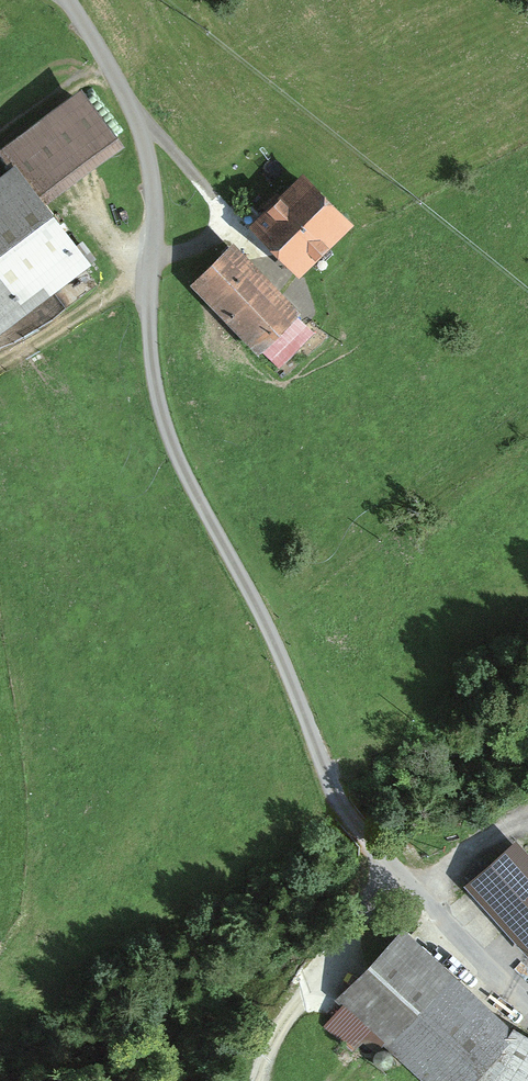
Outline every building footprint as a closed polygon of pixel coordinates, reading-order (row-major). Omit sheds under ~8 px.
[(84,88),(4,148),(16,164),(0,176),(0,321),(85,257),(38,194),(118,133),(84,88)] [(303,170),(252,223),(301,270),(352,216),(303,170)] [(232,240),(193,279),(259,345),(298,306),(232,240)] [(488,888),(527,938),(527,856),(488,888)] [(424,933),(358,1011),(442,1080),(527,1080),(527,1020),(424,933)]
